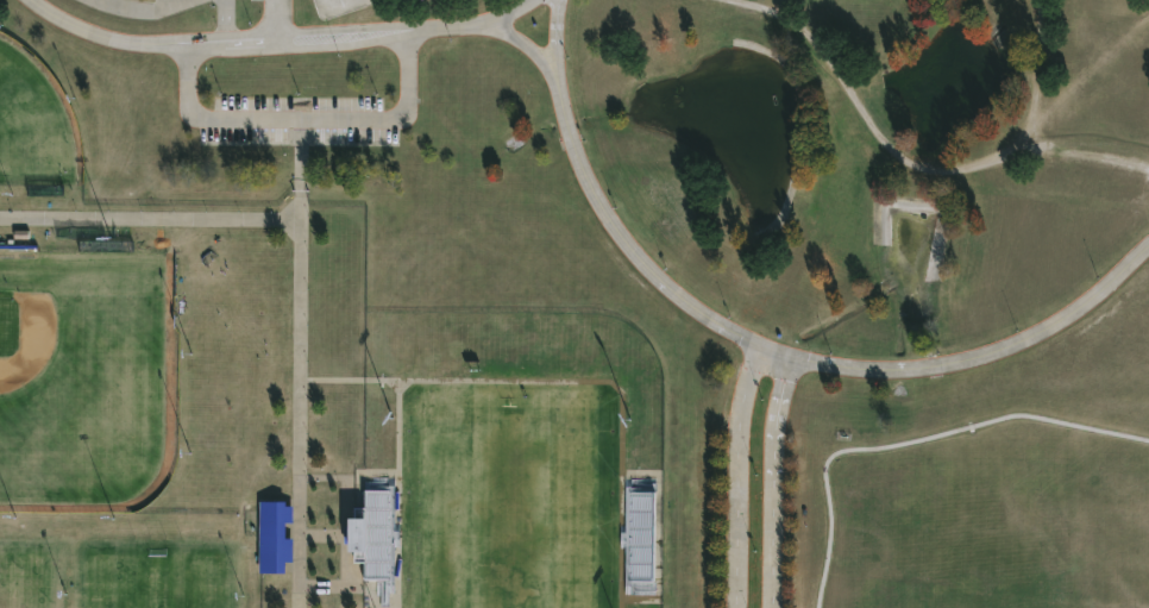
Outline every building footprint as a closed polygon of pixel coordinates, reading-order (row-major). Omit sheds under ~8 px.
[(81,252),(111,252),(111,243),(81,243),(81,252)] [(654,478),(653,594),(624,594),(626,478),(654,478)] [(363,487),(363,520),(345,520),(345,554),(364,554),(364,578),(390,578),(390,487),(363,487)] [(288,502),(288,506),(294,506),(294,522),(287,522),(287,538),(294,538),(294,562),(287,562),(287,572),(260,572),(262,501),(288,502)]
